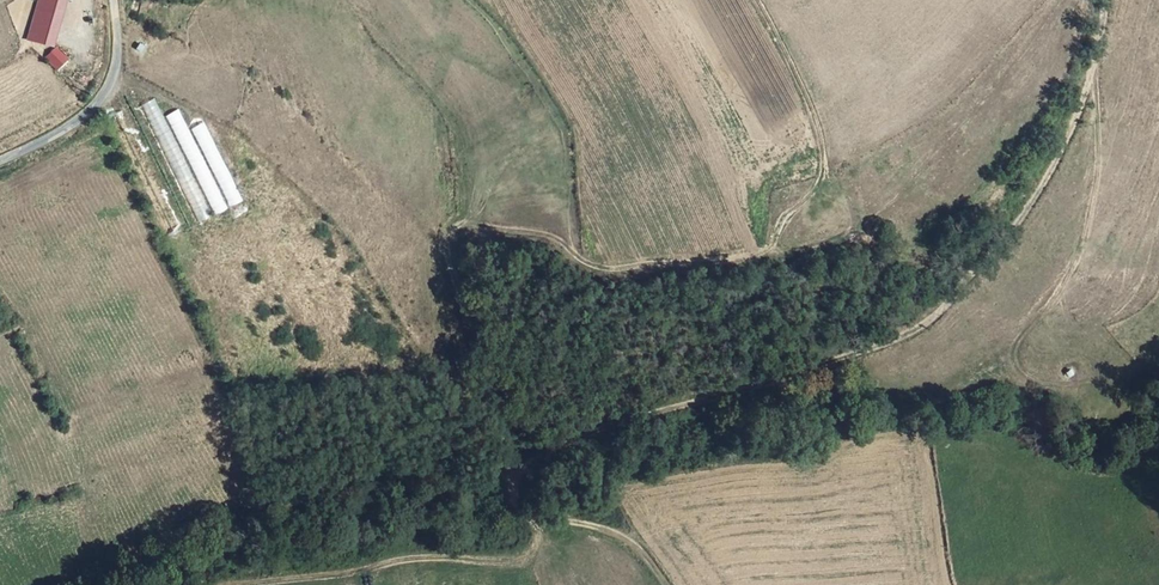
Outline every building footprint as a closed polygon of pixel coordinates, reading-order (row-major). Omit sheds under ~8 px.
[(27,40),(55,46),(66,0),(36,0),(27,40)] [(45,57),(57,70),(69,59),(56,46),(45,57)] [(196,220),(240,200),(206,121),(187,129),(179,109),(162,117),(154,98),(144,103),(179,183),(182,181),(193,206),(181,212),(188,226),(197,222),(196,220)]
